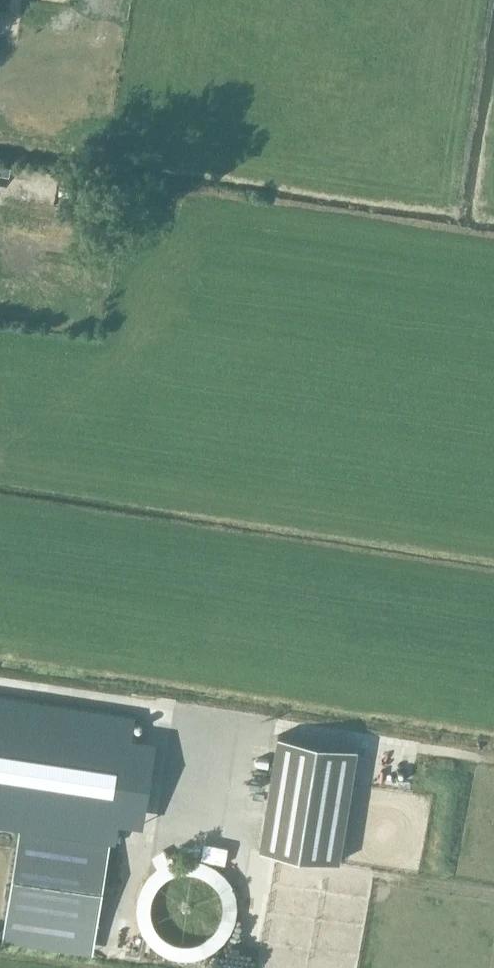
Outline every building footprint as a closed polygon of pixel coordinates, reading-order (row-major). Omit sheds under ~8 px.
[(135,711),(0,691),(0,822),(20,825),(3,938),(92,952),(95,952),(112,838),(116,839),(135,711)] [(360,753),(282,740),(263,853),(341,866),(360,753)]
